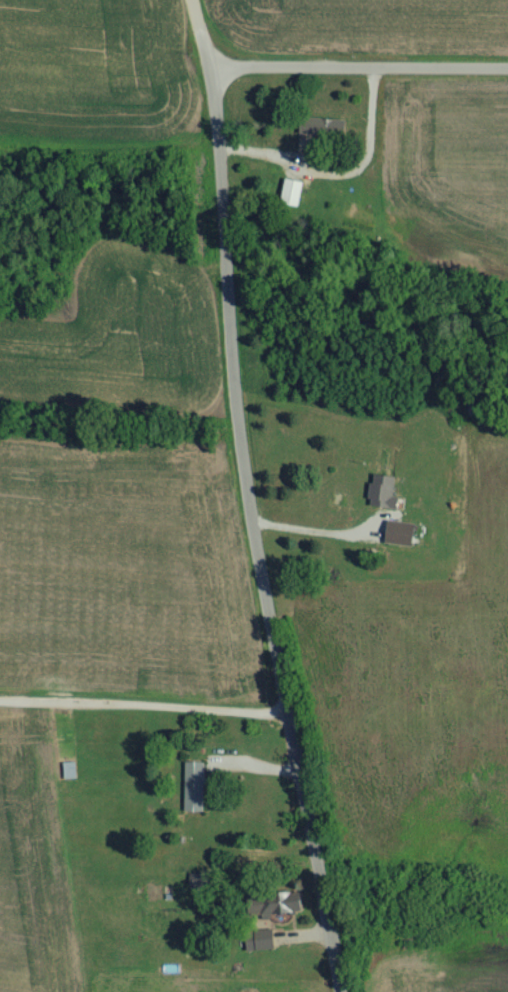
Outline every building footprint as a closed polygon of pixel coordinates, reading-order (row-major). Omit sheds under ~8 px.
[(347,128),(303,128),(303,144),(347,144),(347,128)] [(281,213),(299,217),(304,192),(286,188),(281,213)] [(395,517),(395,486),(373,486),(373,517),(395,517)] [(205,772),(186,772),(186,821),(205,821),(205,772)] [(66,788),(77,788),(77,773),(66,773),(66,788)] [(304,902),(256,903),(257,925),(304,924),(304,902)] [(247,961),(277,959),(276,940),(246,941),(247,961)]
